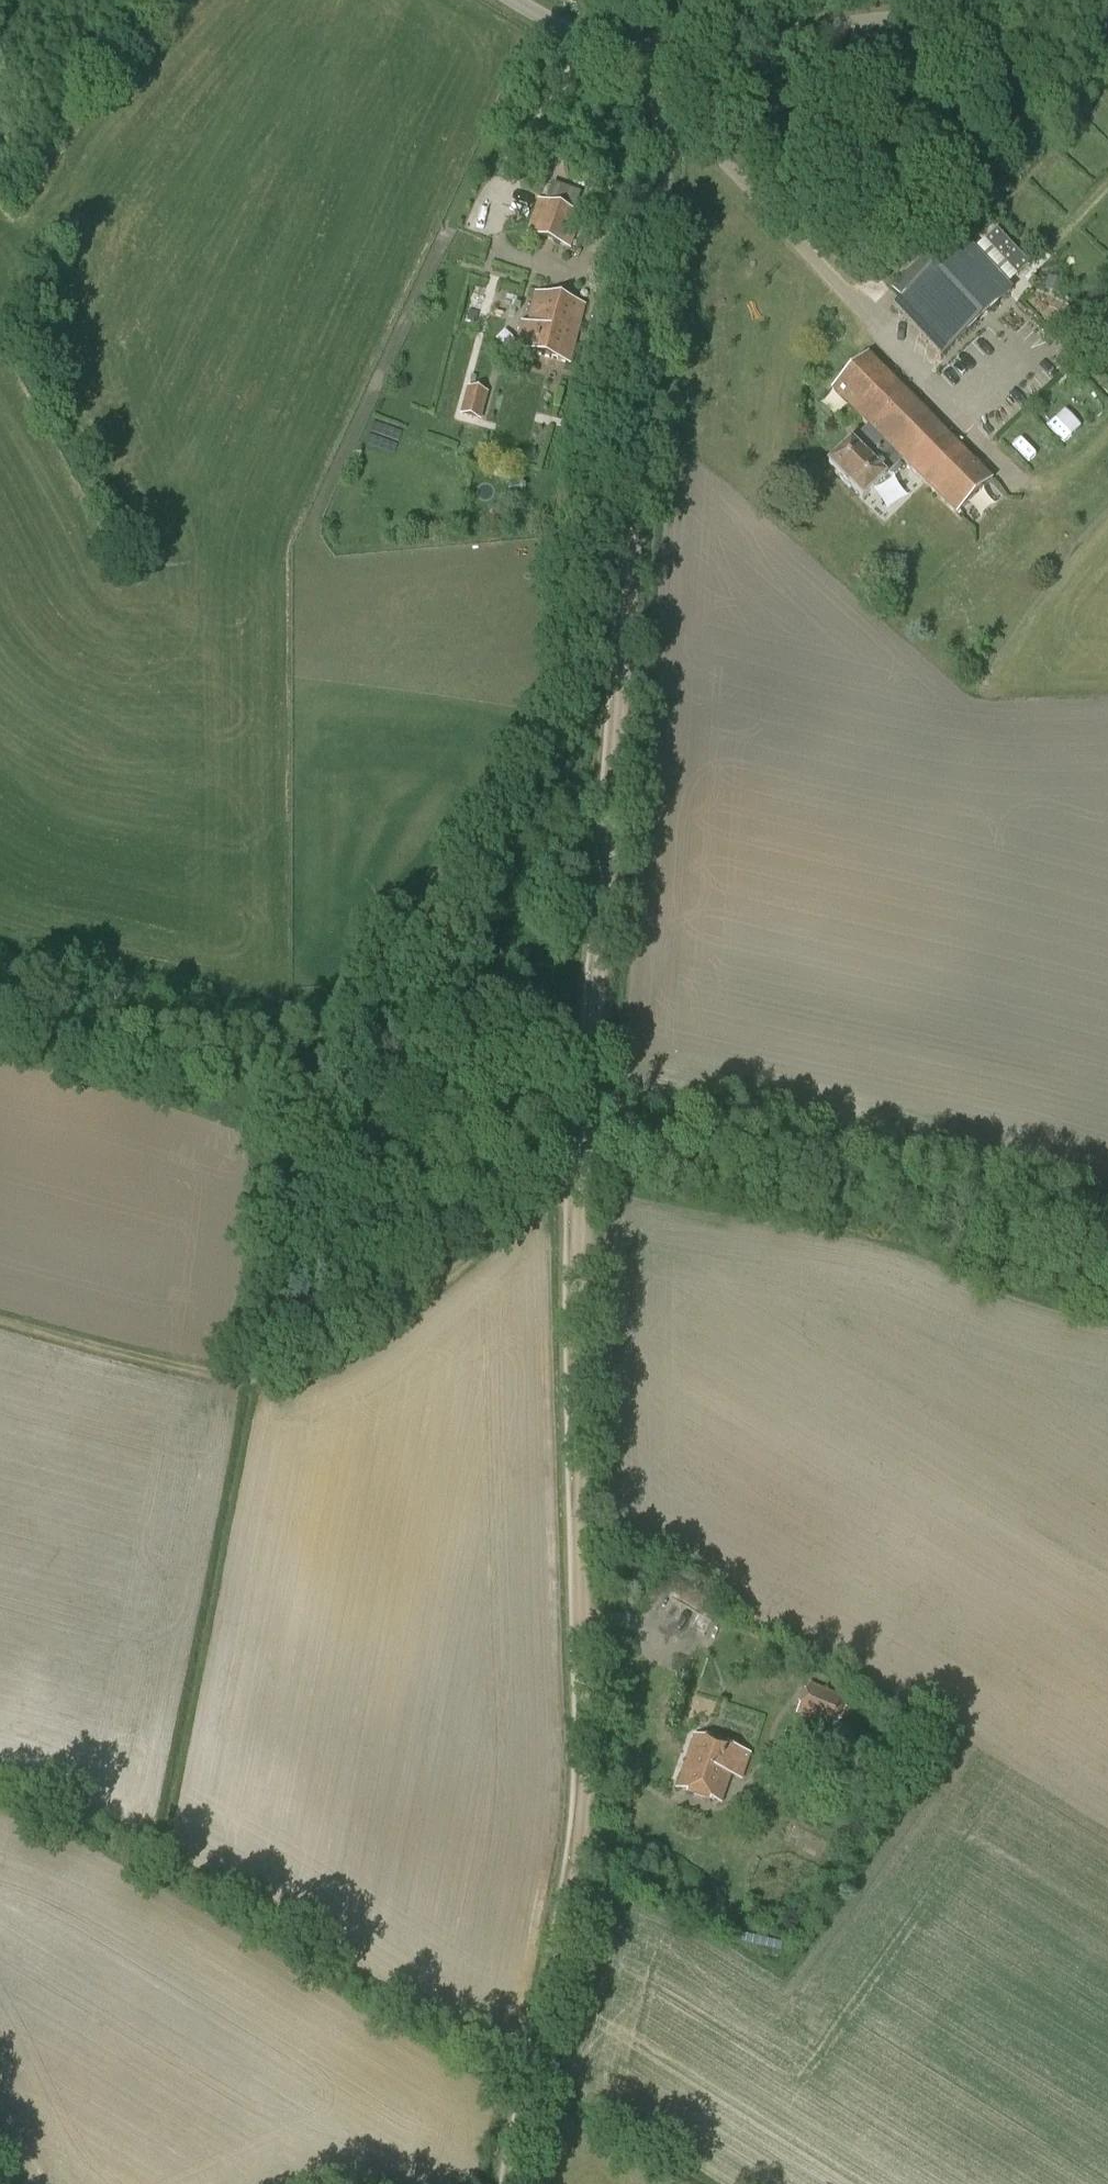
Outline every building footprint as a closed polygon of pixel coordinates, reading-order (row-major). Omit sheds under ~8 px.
[(527,234),(570,249),(582,216),(539,202),(527,234)] [(978,235),(1015,274),(1025,265),(988,226),(978,235)] [(893,307),(940,358),(1013,292),(955,229),(891,289),(901,300),(893,307)] [(524,324),(517,349),(570,365),(584,307),(538,296),(530,326),(524,324)] [(863,501),(903,462),(956,516),(991,481),(869,356),(833,392),(868,427),(828,466),(863,501)] [(467,388),(460,415),(481,420),(488,393),(467,388)] [(659,1617),(701,1640),(713,1619),(671,1596),(659,1617)] [(849,1700),(809,1683),(796,1714),(835,1731),(849,1700)] [(680,1790),(721,1803),(729,1777),(742,1781),(750,1756),(696,1739),(680,1790)]
